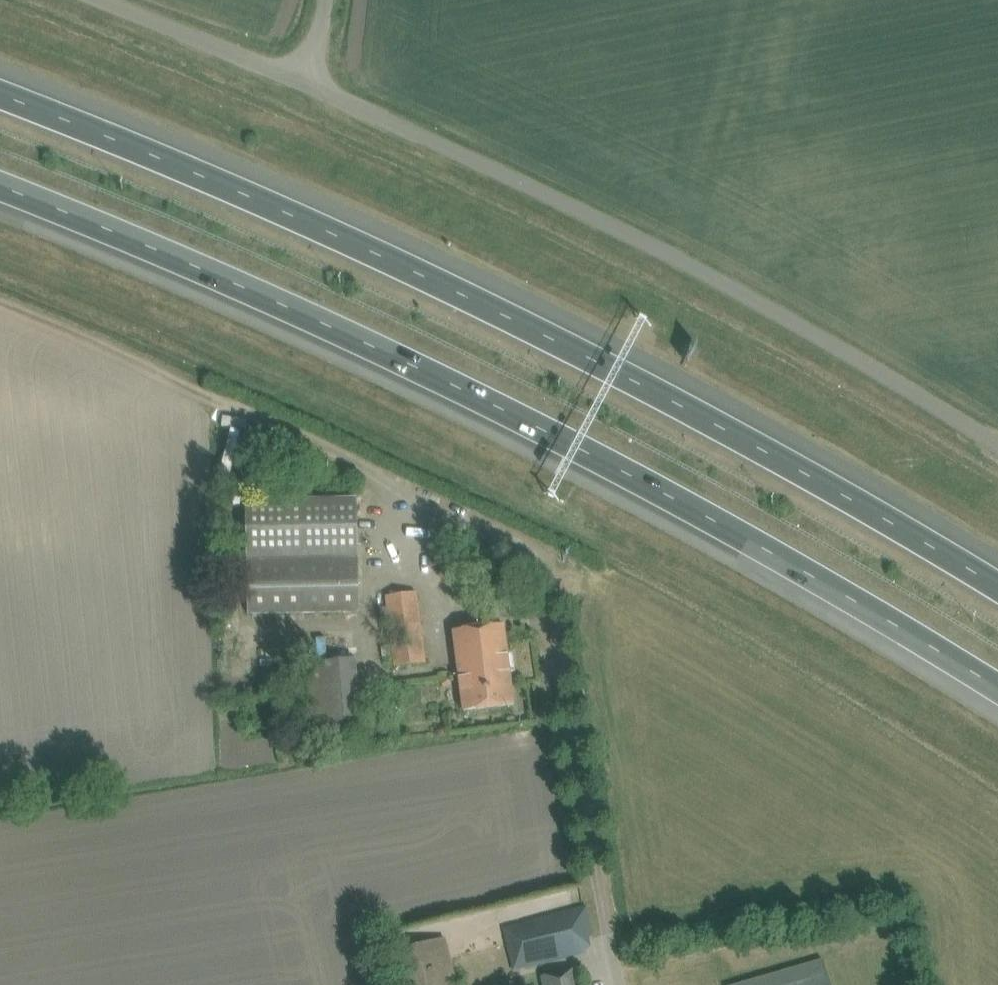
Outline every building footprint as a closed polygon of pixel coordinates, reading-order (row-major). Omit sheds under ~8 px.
[(246,510),(248,613),(359,611),(357,508),(246,510)] [(386,595),(388,615),(395,665),(425,661),(417,592),(386,595)] [(453,631),(456,651),(464,711),(514,704),(504,624),(453,631)] [(306,663),(312,729),(360,724),(353,659),(306,663)] [(586,907),(567,911),(502,927),(512,969),(584,951),(581,939),(593,936),(586,907)] [(400,938),(398,930),(388,933),(390,941),(400,938)] [(444,937),(387,951),(395,984),(455,984),(444,937)] [(823,960),(737,984),(830,984),(823,960)] [(543,984),(579,984),(576,969),(542,976),(543,984)]
